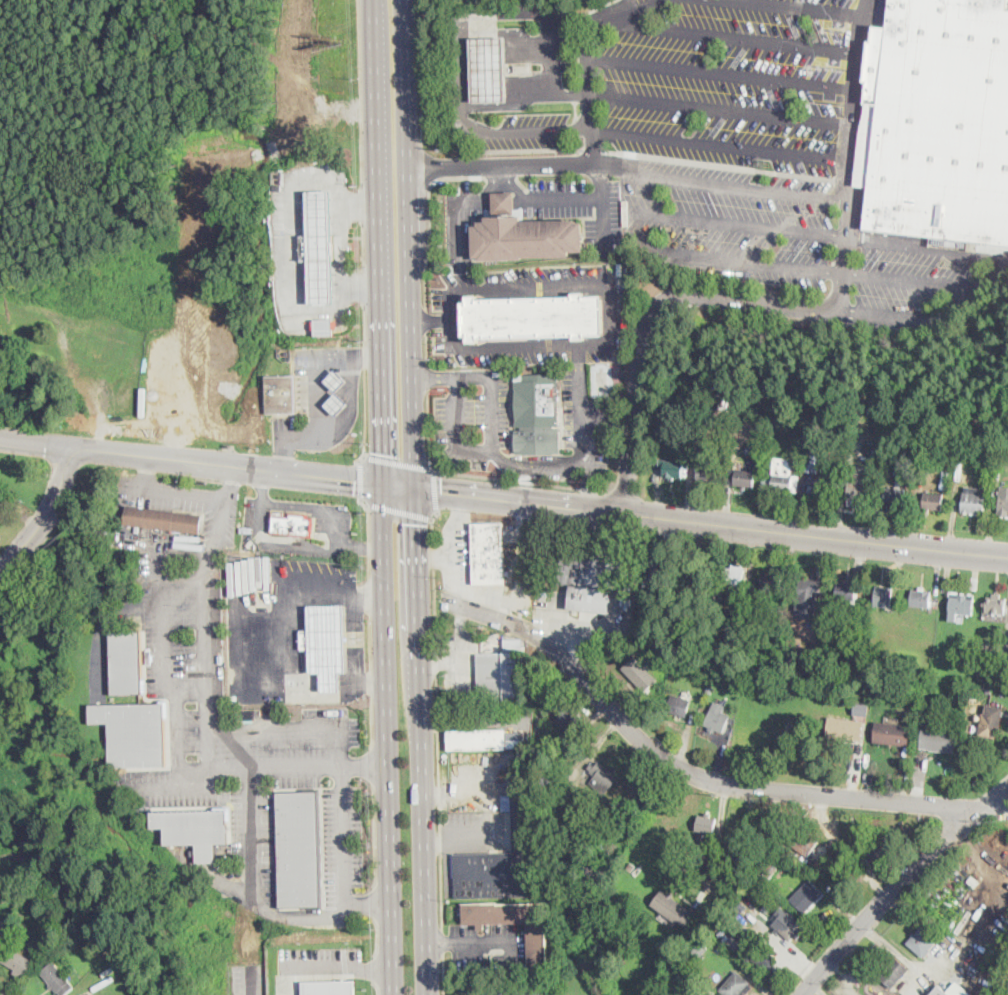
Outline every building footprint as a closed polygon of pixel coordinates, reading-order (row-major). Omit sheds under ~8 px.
[(888,24),(891,0),(984,0),(983,7),(1007,10),(1007,245),(990,243),(975,241),(969,241),(960,240),(927,236),(864,228),(869,185),(854,183),(854,181),(871,23),(888,24)] [(505,101),(471,102),(470,38),(504,37),(505,101)] [(531,72),(514,73),(514,65),(530,64),(531,72)] [(307,193),(307,192),(308,192),(309,192),(332,191),(332,193),(335,303),(334,304),(333,304),(310,305),(310,304),(309,304),(309,296),(307,193)] [(516,215),(515,193),(496,194),(497,216),(516,215)] [(497,216),(491,216),(491,224),(484,224),(484,228),(478,229),(480,253),(486,253),(486,257),(586,252),(585,223),(579,224),(578,218),(525,220),(525,214),(516,215),(497,216)] [(601,294),(602,334),(488,339),(478,343),(468,341),(467,335),(462,335),(462,301),(467,301),(467,295),(478,294),(478,298),(601,294)] [(333,335),(315,336),(314,319),(332,319),(333,335)] [(347,381),(336,392),(325,382),(336,370),(347,381)] [(553,426),(553,428),(559,428),(560,453),(553,453),(553,454),(522,454),(522,453),(515,453),(515,449),(514,449),(514,433),(515,433),(515,429),(520,429),(520,426),(515,426),(514,374),(558,373),(559,373),(560,399),(558,399),(558,426),(553,426)] [(272,413),(267,413),(267,376),(295,375),(296,413),(272,413)] [(348,404),(337,416),(325,405),(337,393),(348,404)] [(780,414),(778,427),(770,426),(770,422),(771,413),(780,414)] [(693,434),(692,442),(683,440),(684,432),(693,434)] [(1006,443),(1005,450),(997,449),(998,442),(1006,443)] [(821,450),(819,471),(804,470),(804,462),(805,449),(821,450)] [(793,461),(792,476),(799,477),(797,493),(784,491),(784,493),(779,493),(779,490),(764,488),(765,473),(773,474),(775,458),(793,459),(793,461)] [(685,462),(683,479),(675,478),(675,481),(669,480),(669,477),(664,477),(665,465),(660,465),(660,460),(685,462)] [(741,464),(741,470),(755,471),(754,487),(746,486),(746,489),(742,488),(742,486),(725,484),(726,468),(733,469),(734,463),(741,464)] [(719,466),(717,483),(709,482),(708,484),(705,484),(705,481),(697,480),(699,464),(719,466)] [(909,468),(909,475),(895,474),(896,467),(909,468)] [(871,474),(869,501),(859,500),(859,502),(854,502),(854,499),(849,499),(851,472),(871,474)] [(836,483),(835,497),(822,496),(822,497),(817,497),(817,495),(808,494),(809,478),(837,481),(836,483)] [(901,487),(900,489),(906,490),(904,506),(897,505),(896,507),(892,506),(892,504),(885,503),(887,488),(896,489),(896,486),(901,487)] [(1001,487),(1007,487),(1007,518),(999,517),(1001,487)] [(986,495),(984,514),(962,511),(964,492),(965,488),(987,491),(986,495)] [(924,492),(929,492),(944,494),(942,510),(923,508),(924,492)] [(126,505),(138,507),(203,515),(200,534),(145,527),(124,525),(126,505)] [(283,518),(290,518),(290,514),(307,515),(307,520),(312,520),(311,534),(273,532),(274,511),(283,512),(283,518)] [(504,584),(474,585),(472,524),(504,523),(505,584),(504,584)] [(624,585),(624,587),(615,586),(612,614),(568,609),(571,586),(559,584),(562,554),(625,561),(624,585)] [(707,579),(706,585),(687,584),(688,579),(690,564),(709,567),(707,579)] [(738,566),(738,568),(745,569),(744,578),(746,578),(744,595),(725,594),(726,584),(717,583),(719,566),(733,567),(733,565),(738,566)] [(776,571),(776,574),(784,575),(781,590),(762,587),(764,572),(770,572),(771,570),(776,571)] [(819,586),(818,592),(817,592),(816,602),(818,602),(817,610),(815,609),(814,618),(795,616),(799,577),(820,580),(819,586)] [(978,588),(978,591),(971,590),(972,578),(979,578),(978,588)] [(858,598),(857,608),(852,607),(852,600),(837,598),(839,583),(859,585),(858,598)] [(892,606),(892,607),(875,606),(877,587),(893,589),(892,606)] [(931,606),(930,607),(912,606),(913,590),(932,591),(931,606)] [(974,594),(973,599),(973,614),(957,614),(957,621),(949,621),(950,613),(951,593),(974,594)] [(1006,598),(1005,615),(986,613),(987,597),(992,598),(993,593),(1001,594),(1001,597),(1006,598)] [(310,606),(346,605),(348,672),(342,673),(342,686),(342,691),(323,692),(323,687),(322,673),(312,673),(310,606)] [(746,619),(745,626),(737,625),(738,618),(746,619)] [(144,693),(112,694),(111,632),(143,631),(144,693)] [(522,639),(522,643),(528,643),(528,649),(522,649),(522,653),(523,653),(524,700),(478,701),(477,654),(504,653),(504,639),(522,639)] [(657,680),(644,692),(622,669),(634,657),(657,680)] [(702,660),(699,674),(692,672),(694,663),(690,662),(691,657),(702,659),(702,660)] [(718,666),(726,668),(724,678),(711,675),(713,665),(718,666)] [(740,670),(738,675),(728,673),(729,667),(740,670)] [(688,704),(686,716),(667,712),(671,694),(690,698),(688,704)] [(730,716),(723,732),(716,729),(714,732),(709,729),(710,727),(705,725),(715,701),(725,705),(722,712),(730,716)] [(869,703),(867,715),(853,713),(855,701),(869,703)] [(165,703),(166,766),(109,767),(108,723),(90,724),(90,704),(165,703)] [(1003,713),(1002,715),(999,739),(980,736),(983,713),(984,713),(986,704),(1004,707),(1003,713)] [(864,725),(862,741),(827,736),(829,717),(864,722),(864,725)] [(910,733),(909,745),(874,742),(875,724),(876,723),(911,726),(910,733)] [(484,749),(448,750),(448,730),(505,728),(505,749),(484,749)] [(956,751),(919,748),(921,730),(957,733),(956,751)] [(599,761),(609,768),(612,765),(617,769),(615,772),(620,775),(604,795),(589,783),(595,776),(590,773),(592,771),(588,768),(592,763),(596,765),(599,761)] [(571,785),(563,796),(557,791),(559,789),(566,780),(571,785)] [(321,907),(279,908),(277,792),(319,792),(321,907)] [(535,897),(455,898),(454,854),(513,852),(512,794),(533,793),(535,897)] [(555,797),(562,802),(565,797),(571,801),(564,812),(551,803),(555,797)] [(629,807),(623,819),(620,818),(617,823),(612,819),(615,814),(613,813),(620,802),(629,807)] [(747,812),(746,815),(745,817),(746,817),(744,822),(751,824),(748,832),(742,830),(739,837),(727,833),(728,827),(726,826),(731,812),(732,812),(734,807),(747,812)] [(227,810),(227,824),(228,824),(228,844),(215,844),(216,863),(196,863),(196,844),(165,845),(164,828),(152,828),(151,815),(151,812),(227,810)] [(711,813),(710,817),(717,818),(714,834),(696,830),(699,815),(705,816),(706,812),(711,813)] [(791,822),(779,838),(767,830),(776,818),(779,814),(791,822)] [(819,840),(806,856),(787,841),(800,825),(819,840)] [(873,858),(872,859),(862,835),(885,826),(894,850),(873,858)] [(771,851),(766,858),(759,852),(765,846),(771,851)] [(635,864),(631,870),(626,867),(630,861),(635,864)] [(865,868),(860,870),(857,864),(863,862),(865,868)] [(726,879),(726,882),(731,882),(733,897),(727,898),(727,901),(715,903),(713,884),(715,884),(715,881),(726,879)] [(811,907),(804,913),(790,899),(809,880),(823,893),(811,907)] [(661,888),(667,892),(669,890),(674,894),(672,896),(696,913),(687,927),(678,921),(676,923),(650,904),(661,888)] [(772,891),(768,897),(763,893),(767,888),(772,891)] [(747,906),(740,914),(728,902),(736,894),(747,906)] [(547,902),(548,962),(539,963),(539,969),(529,969),(528,923),(485,924),(485,930),(478,930),(477,924),(464,924),(464,904),(547,902)] [(768,920),(761,914),(765,908),(773,914),(768,920)] [(790,916),(803,927),(800,931),(802,933),(797,938),(794,936),(790,941),(776,928),(780,923),(782,925),(790,916)] [(60,921),(55,929),(51,926),(53,923),(56,918),(60,921)] [(924,956),(923,957),(907,943),(922,926),(938,939),(924,956)] [(741,941),(735,949),(726,941),(733,934),(741,941)] [(752,945),(758,950),(762,945),(777,958),(772,963),(774,965),(768,972),(752,958),(749,962),(740,955),(743,952),(745,954),(752,945)] [(34,961),(23,978),(15,973),(16,970),(2,961),(11,946),(34,961)] [(909,968),(893,989),(879,978),(895,957),(909,968)] [(75,987),(65,994),(61,994),(55,988),(52,990),(49,986),(51,984),(41,972),(54,961),(75,987)] [(753,987),(746,994),(742,994),(741,994),(740,994),(725,994),(720,991),(736,971),(750,982),(749,984),(753,987)] [(355,980),(355,994),(303,994),(303,982),(355,980)] [(938,985),(949,994),(929,994),(938,985)]
